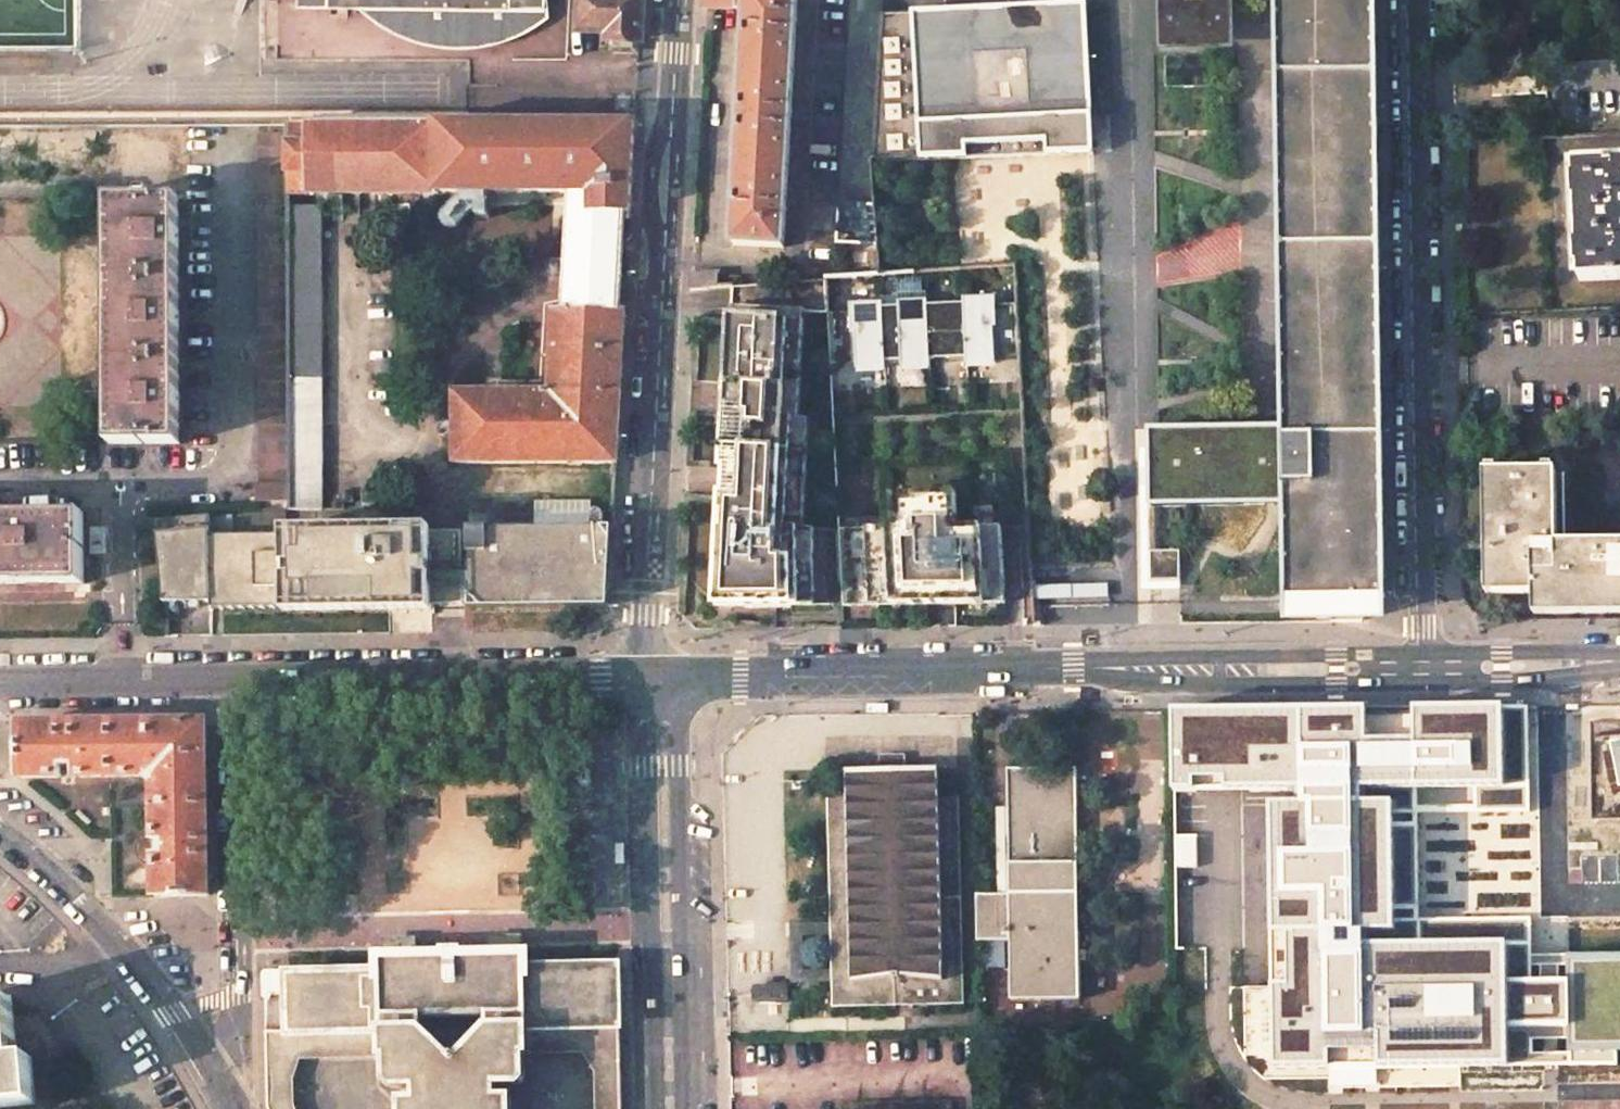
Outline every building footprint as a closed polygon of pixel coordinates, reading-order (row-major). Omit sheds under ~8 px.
[(298,9),(408,10),(408,35),(408,36),(417,38),(425,41),(438,43),(446,44),(448,44),(449,40),(469,40),(468,44),(477,44),(492,41),(502,39),(509,36),(515,34),(523,29),(531,24),(537,19),(538,17),(540,16),(540,11),(545,11),(545,0),(298,0),(298,9)] [(580,30),(610,31),(609,39),(639,41),(641,0),(582,0),(580,30)] [(747,31),(744,71),(742,119),(739,166),(737,205),(735,245),(784,248),(786,201),(797,0),(749,0),(747,31)] [(854,4),(843,161),(841,203),(876,206),(873,159),(882,4),(882,0),(854,0),(854,4)] [(1161,9),(1181,9),(1181,39),(1233,38),(1233,0),(1161,0),(1161,9)] [(1282,426),(1284,503),(1285,600),(1293,600),(1324,599),(1325,622),(1361,621),(1361,598),(1385,598),(1379,217),(1375,0),(1276,0),(1282,426)] [(1060,3),(882,4),(873,159),(954,157),(1092,152),(1085,3),(1060,3)] [(1181,9),(1161,9),(1161,39),(1181,39),(1181,9)] [(634,122),(287,123),(287,134),(288,193),(359,194),(375,193),(395,193),(422,193),(569,193),(567,216),(566,238),(566,249),(564,273),(564,295),(563,310),(615,310),(616,293),(617,277),(618,247),(619,232),(620,213),(630,213),(634,122)] [(287,134),(258,134),(259,484),(256,484),(256,501),(289,501),(287,207),(288,193),(287,134)] [(1574,163),(1575,177),(1572,178),(1574,200),(1576,200),(1578,243),(1576,243),(1577,267),(1579,267),(1579,281),(1619,279),(1619,160),(1574,163)] [(178,198),(115,199),(116,444),(179,443),(179,362),(179,264),(178,198)] [(876,206),(841,203),(838,243),(878,246),(876,206)] [(321,207),(287,207),(289,501),(288,509),(322,510),(322,501),(321,207)] [(718,287),(718,277),(718,273),(691,274),(691,289),(696,289),(706,288),(718,287)] [(718,277),(718,287),(729,286),(741,285),(741,276),(718,277)] [(849,312),(828,313),(831,365),(859,364),(859,370),(887,368),(886,362),(902,361),(903,367),(930,366),(930,358),(967,356),(967,363),(995,362),(995,357),(1020,355),(1017,303),(995,304),(995,295),(964,297),(964,303),(932,304),(932,299),(896,301),(896,306),(880,306),(880,302),(849,303),(849,312)] [(563,310),(554,310),(550,392),(482,393),(459,393),(455,463),(617,462),(618,441),(620,399),(624,310),(615,310),(563,310)] [(810,429),(799,429),(805,321),(731,318),(728,390),(740,391),(739,411),(726,410),(723,462),(730,462),(730,470),(729,497),(722,496),(716,606),(751,606),(751,595),(777,595),(777,600),(791,599),(791,605),(843,605),(840,534),(804,536),(810,429)] [(740,391),(728,390),(727,399),(726,410),(739,411),(740,391)] [(1159,429),(1148,429),(1149,466),(1150,505),(1158,505),(1274,503),(1284,503),(1282,426),(1245,427),(1159,429)] [(1556,544),(1555,472),(1484,473),(1485,537),(1486,552),(1487,595),(1534,594),(1534,609),(1619,607),(1619,544),(1564,545),(1556,544)] [(955,494),(903,496),(904,527),(839,529),(840,530),(840,534),(843,605),(844,614),(932,610),(932,603),(954,602),(954,610),(1004,608),(1000,527),(956,530),(955,494)] [(0,515),(0,578),(83,577),(83,514),(0,515)] [(398,533),(233,535),(232,515),(210,516),(212,602),(211,610),(222,610),(389,607),(432,607),(433,607),(432,533),(420,532),(398,533)] [(210,516),(156,521),(165,603),(178,602),(212,602),(210,516)] [(613,529),(470,527),(470,534),(471,607),(471,609),(609,609),(613,529)] [(432,533),(433,607),(450,607),(464,607),(471,607),(470,534),(462,534),(448,534),(435,534),(432,533)] [(1160,553),(1147,554),(1147,584),(1179,584),(1179,553),(1160,553)] [(1107,585),(1032,588),(1033,603),(1107,601),(1107,585)] [(751,595),(751,606),(777,606),(777,600),(777,595),(751,595)] [(178,602),(165,603),(166,623),(178,623),(178,602)] [(1530,813),(1528,706),(1219,711),(1162,711),(1164,801),(1220,799),(1261,798),(1268,1071),(1268,1082),(1330,1081),(1330,1088),(1460,1085),(1460,1067),(1532,1065),(1570,1064),(1567,957),(1538,958),(1531,958),(1530,918),(1419,920),(1416,816),(1530,813)] [(205,723),(20,725),(19,726),(20,777),(21,778),(153,776),(156,897),(208,896),(209,894),(206,724),(205,723)] [(906,754),(878,755),(878,770),(846,771),(847,794),(827,794),(830,921),(831,936),(832,969),(832,983),(833,1007),(963,1004),(957,791),(938,791),(938,768),(906,769),(906,754)] [(1076,769),(1007,770),(1007,800),(1010,895),(1011,942),(1011,1001),(1080,1000),(1076,769)] [(1010,895),(983,895),(983,942),(1003,942),(1011,942),(1010,895)] [(830,921),(787,923),(788,984),(832,983),(832,969),(804,970),(803,936),(831,936),(830,921)] [(379,956),(379,960),(379,971),(381,1034),(382,1057),(386,1057),(387,1083),(392,1087),(402,1087),(402,1100),(401,1100),(401,1108),(511,1108),(511,1097),(509,1097),(509,1084),(519,1084),(524,1080),(523,1054),(528,1054),(527,1029),(527,968),(527,956),(527,953),(379,956)] [(1570,1064),(1619,1063),(1619,956),(1567,957),(1570,1064)] [(618,966),(527,968),(527,1029),(533,1029),(612,1027),(620,1027),(619,966),(618,966)] [(379,971),(265,974),(266,1035),(381,1034),(379,971)] [(36,1104),(31,1058),(18,1059),(12,999),(8,999),(0,1000),(0,1108),(36,1104)]
